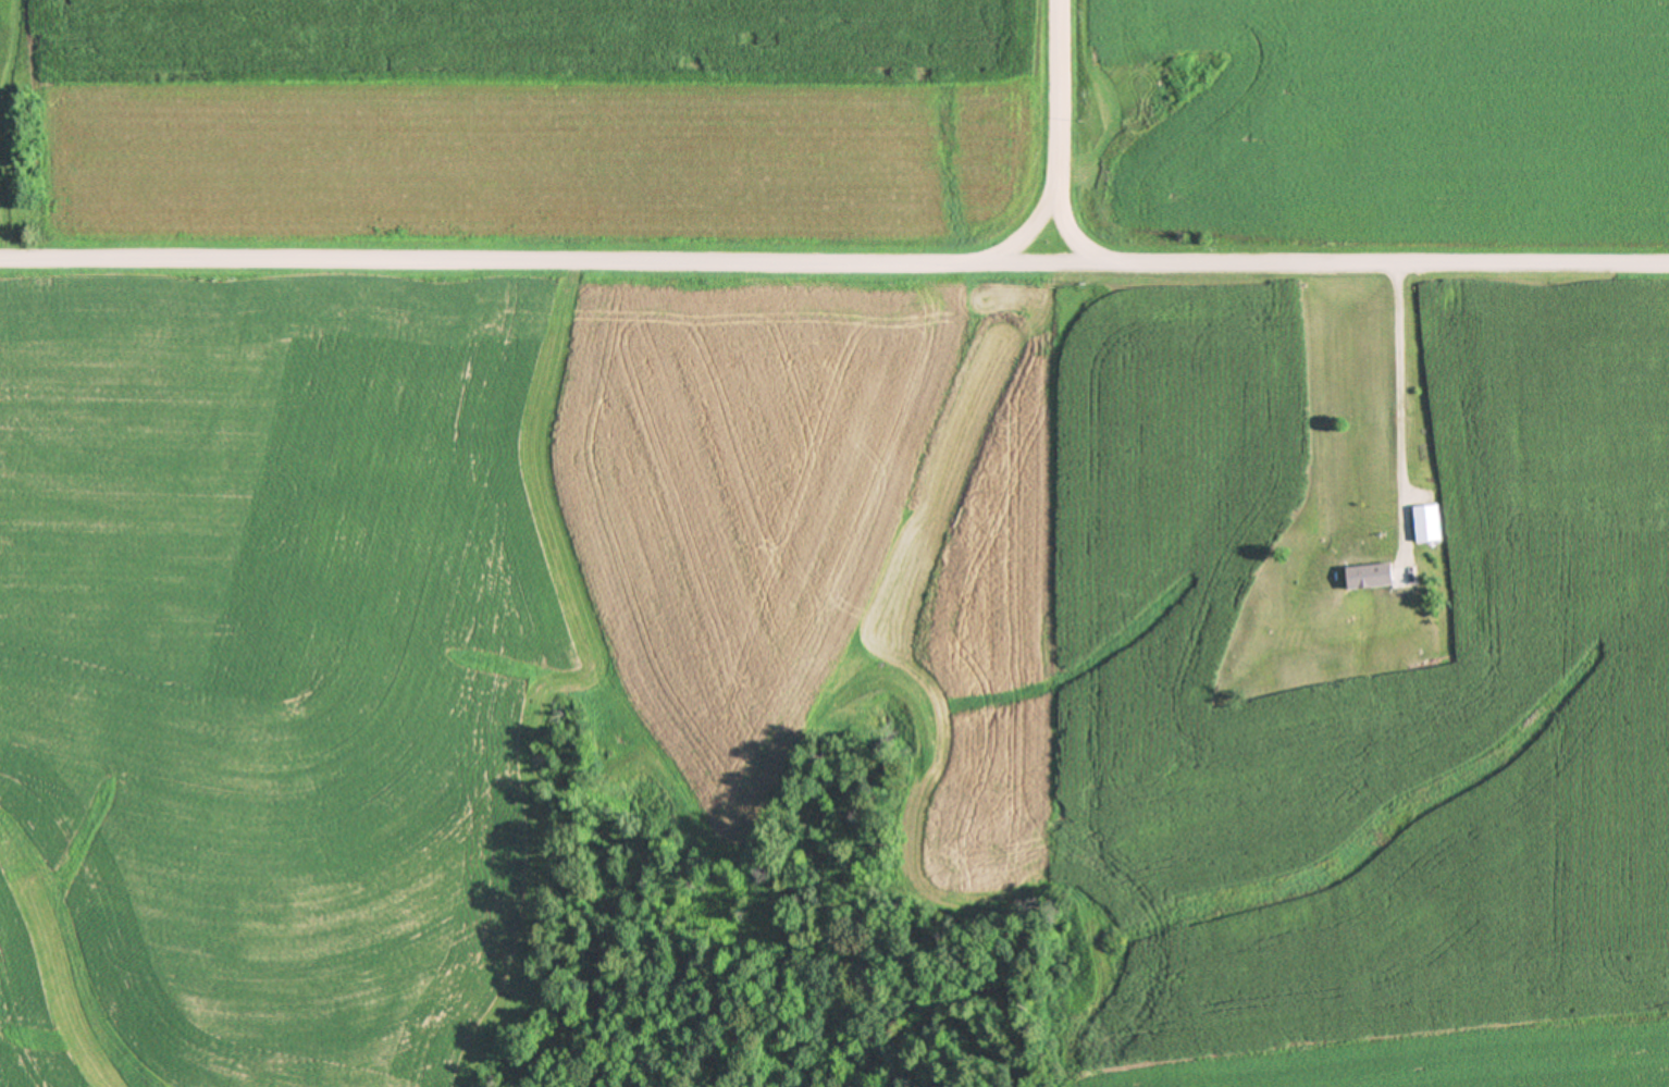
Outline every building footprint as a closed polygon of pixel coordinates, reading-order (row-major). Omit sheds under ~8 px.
[(1418,543),(1443,540),(1439,503),(1414,506),(1418,543)] [(1349,588),(1396,584),(1394,562),(1347,566),(1349,588)]
